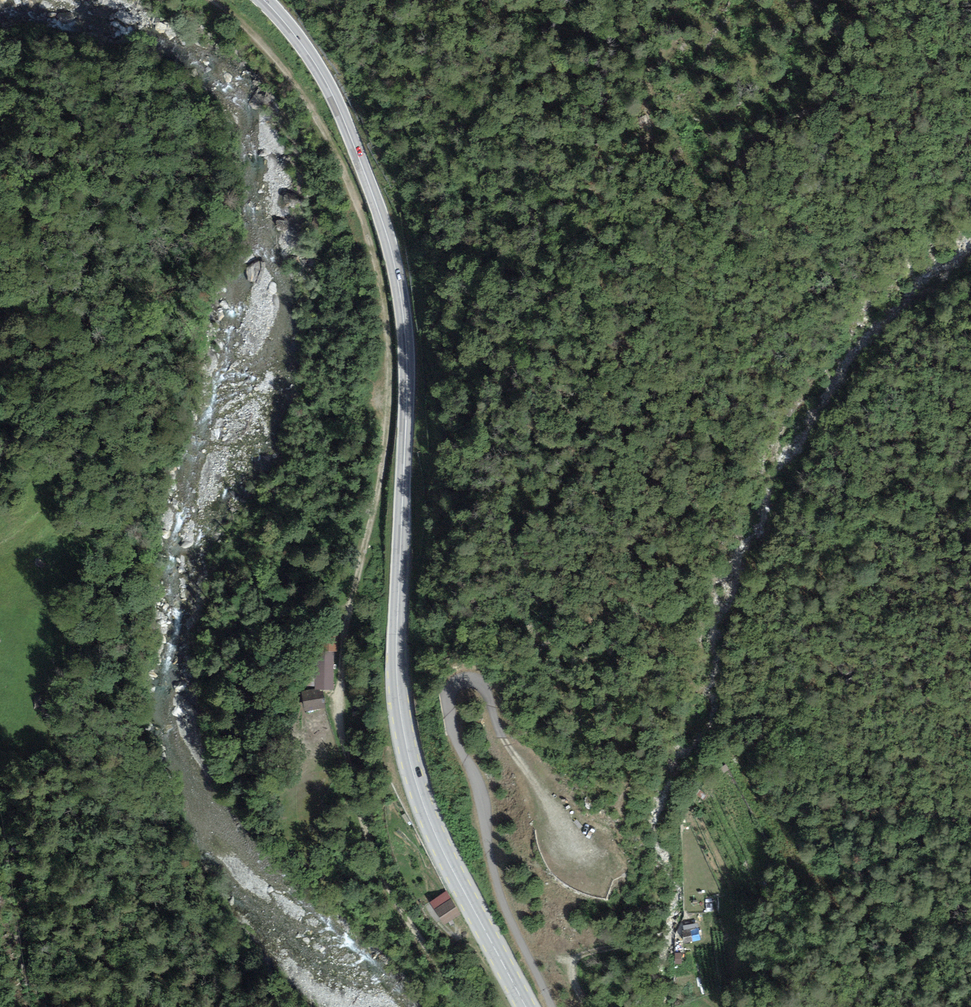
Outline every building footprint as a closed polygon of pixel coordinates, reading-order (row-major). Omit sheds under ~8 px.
[(924,35),(911,28),(904,40),(917,47),(924,35)] [(907,56),(895,47),(887,59),(899,67),(907,56)] [(921,71),(910,62),(902,72),(913,81),(921,71)] [(958,70),(952,76),(961,84),(967,78),(958,70)] [(962,92),(970,99),(970,98),(970,85),(969,84),(962,92)] [(326,634),(325,649),(335,649),(336,635),(326,634)] [(332,652),(318,652),(317,685),(332,686),(332,652)] [(320,689),(303,692),(306,707),(322,705),(320,689)] [(457,913),(446,895),(432,904),(443,922),(457,913)] [(691,929),(683,931),(684,939),(693,938),(691,929)]
